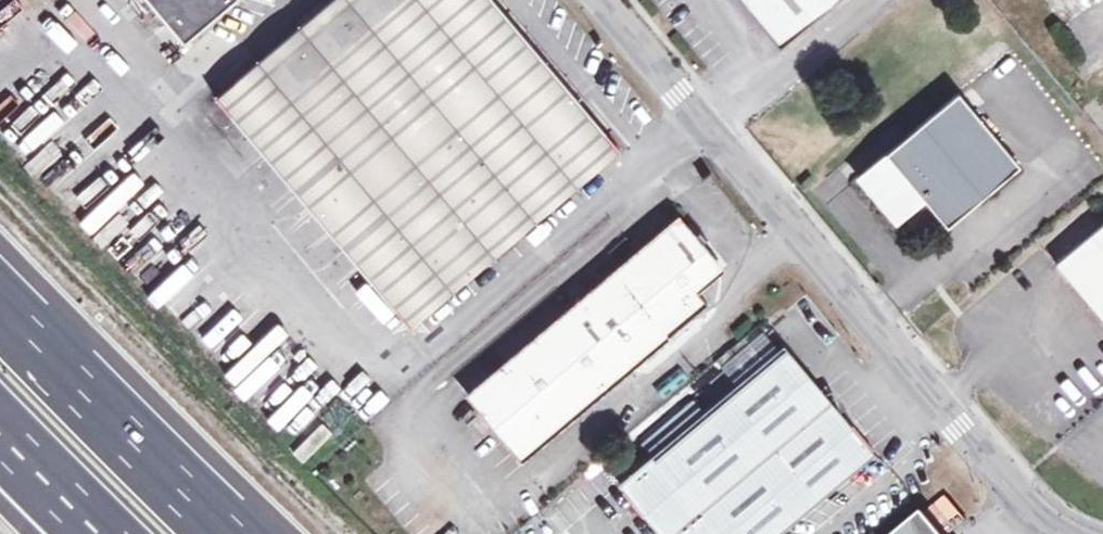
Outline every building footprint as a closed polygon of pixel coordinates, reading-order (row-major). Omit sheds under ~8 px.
[(184,43),(235,0),(148,0),(184,43)] [(491,0),(334,0),(218,97),(410,327),(619,150),(491,0)] [(779,46),(834,0),(740,0),(779,46)] [(954,175),(978,201),(1019,167),(958,94),(860,177),(898,223),(925,201),(954,175)] [(954,175),(925,201),(947,227),(978,201),(954,175)] [(522,459),(707,305),(697,294),(723,271),(679,220),(468,396),(522,459)] [(1102,318),(1102,224),(1057,262),(1102,318)] [(663,447),(618,485),(659,533),(776,533),(872,454),(801,369),(787,352),(703,420),(694,410),(657,440),(663,447)] [(949,533),(968,515),(944,491),(926,509),(949,533)] [(923,515),(900,533),(939,533),(923,515)]
